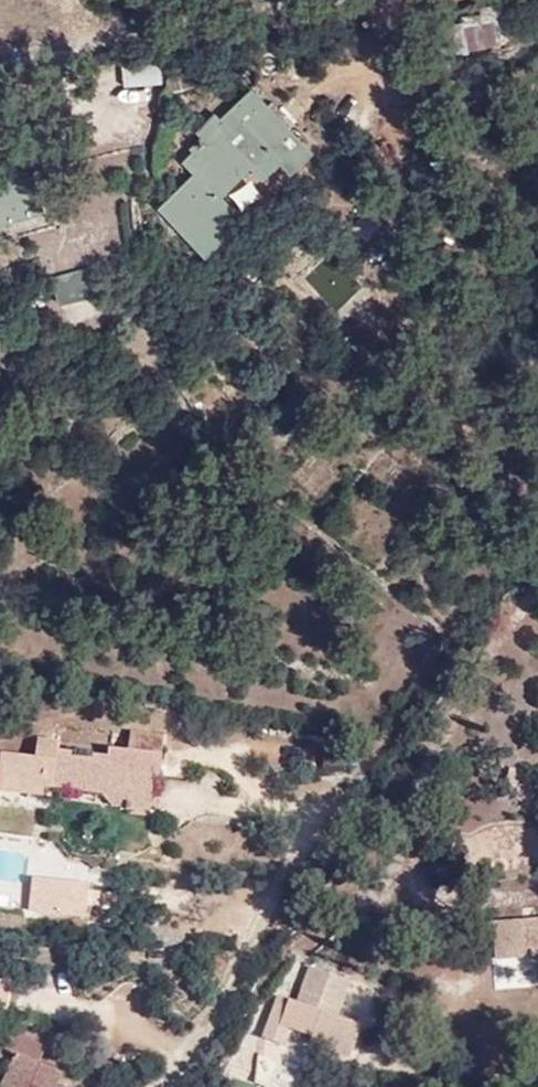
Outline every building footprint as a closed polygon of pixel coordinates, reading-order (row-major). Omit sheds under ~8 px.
[(447,22),(460,56),(504,40),(491,6),(447,22)] [(163,68),(125,67),(126,83),(162,84),(163,68)] [(195,174),(158,210),(159,210),(207,258),(228,236),(216,224),(235,206),(223,194),(250,167),(265,181),(281,165),(292,176),(316,152),(253,88),(223,119),(216,112),(197,131),(203,137),(191,150),(194,153),(183,163),(195,174)] [(57,303),(92,295),(86,267),(51,275),(57,303)] [(70,326),(100,310),(91,291),(61,307),(70,326)] [(38,760),(7,756),(2,796),(45,801),(55,794),(56,791),(104,797),(113,810),(152,813),(156,781),(162,781),(167,737),(132,733),(130,752),(111,750),(110,759),(60,752),(61,743),(40,740),(38,760)] [(490,920),(492,963),(537,961),(537,917),(490,920)] [(367,1003),(372,983),(350,978),(345,998),(367,1003)] [(299,1003),(289,1001),(281,1031),(363,1051),(368,1029),(338,1022),(343,1002),(302,992),(299,1003)] [(19,1033),(5,1027),(2,1034),(0,1033),(0,1051),(14,1061),(2,1086),(33,1086),(34,1086),(59,1086),(63,1073),(43,1064),(45,1060),(62,1065),(78,1042),(57,1034),(62,1021),(32,1004),(19,1033)]
